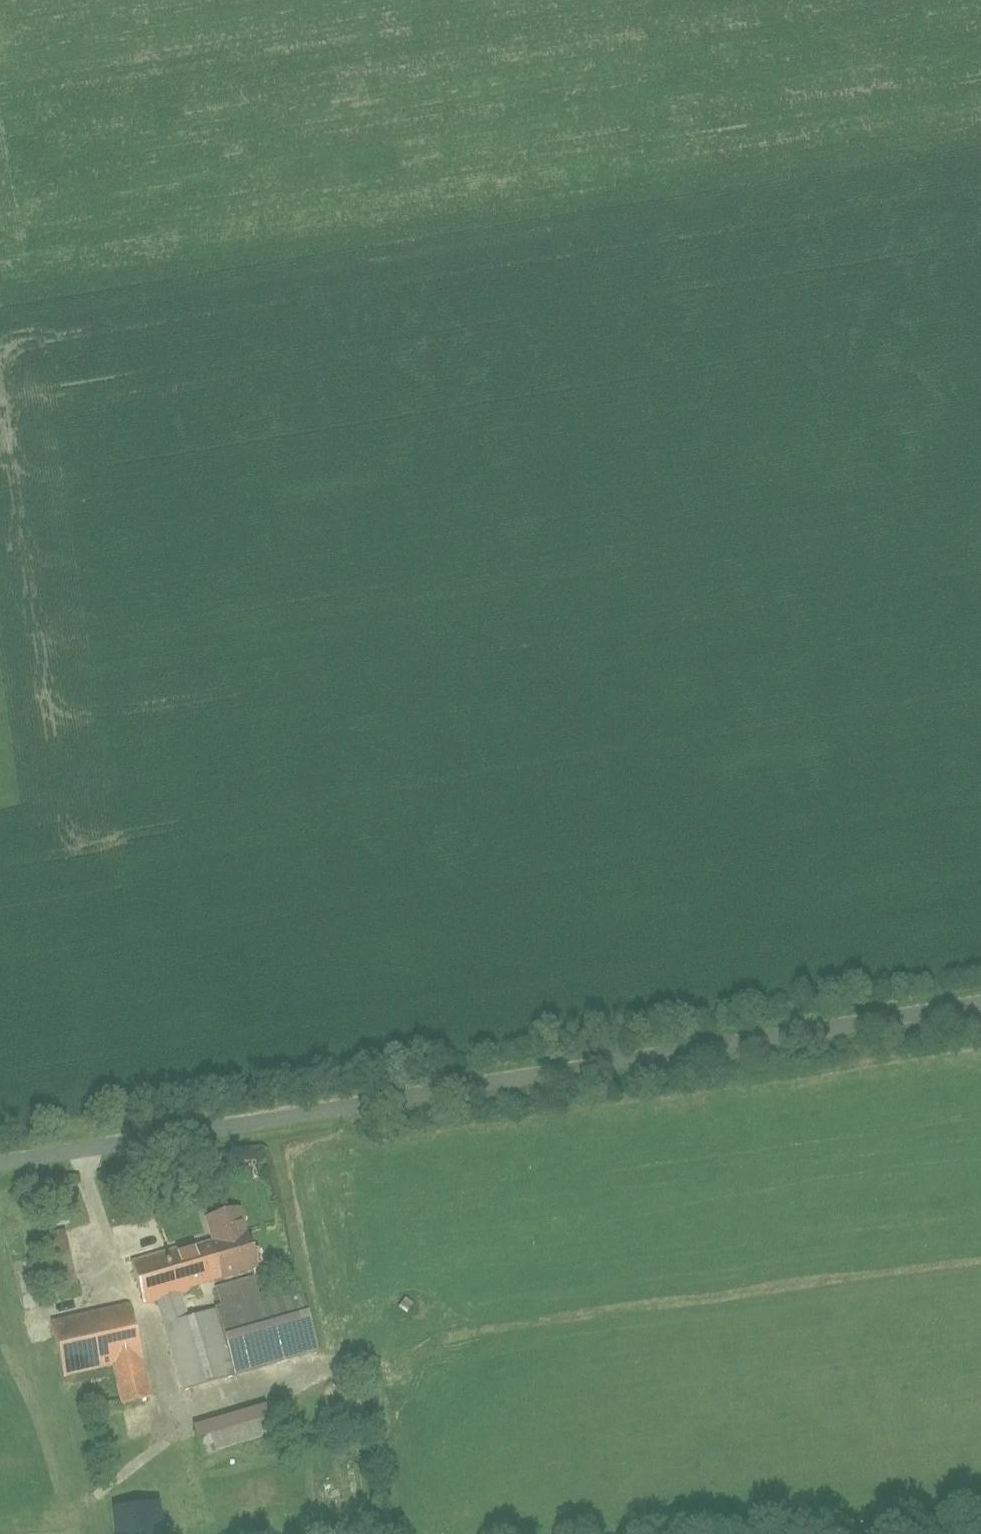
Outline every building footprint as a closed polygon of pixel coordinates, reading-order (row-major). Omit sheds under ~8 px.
[(228,1159),(233,1183),(260,1178),(255,1154),(228,1159)] [(298,1290),(190,1319),(184,1298),(263,1277),(251,1234),(237,1237),(231,1212),(203,1220),(210,1244),(132,1265),(143,1309),(154,1306),(178,1392),(315,1355),(298,1290)] [(47,1330),(60,1382),(108,1370),(117,1406),(151,1398),(128,1310),(47,1330)] [(207,1423),(215,1451),(272,1434),(264,1406),(207,1423)] [(107,1511),(108,1533),(160,1533),(159,1509),(107,1511)]
